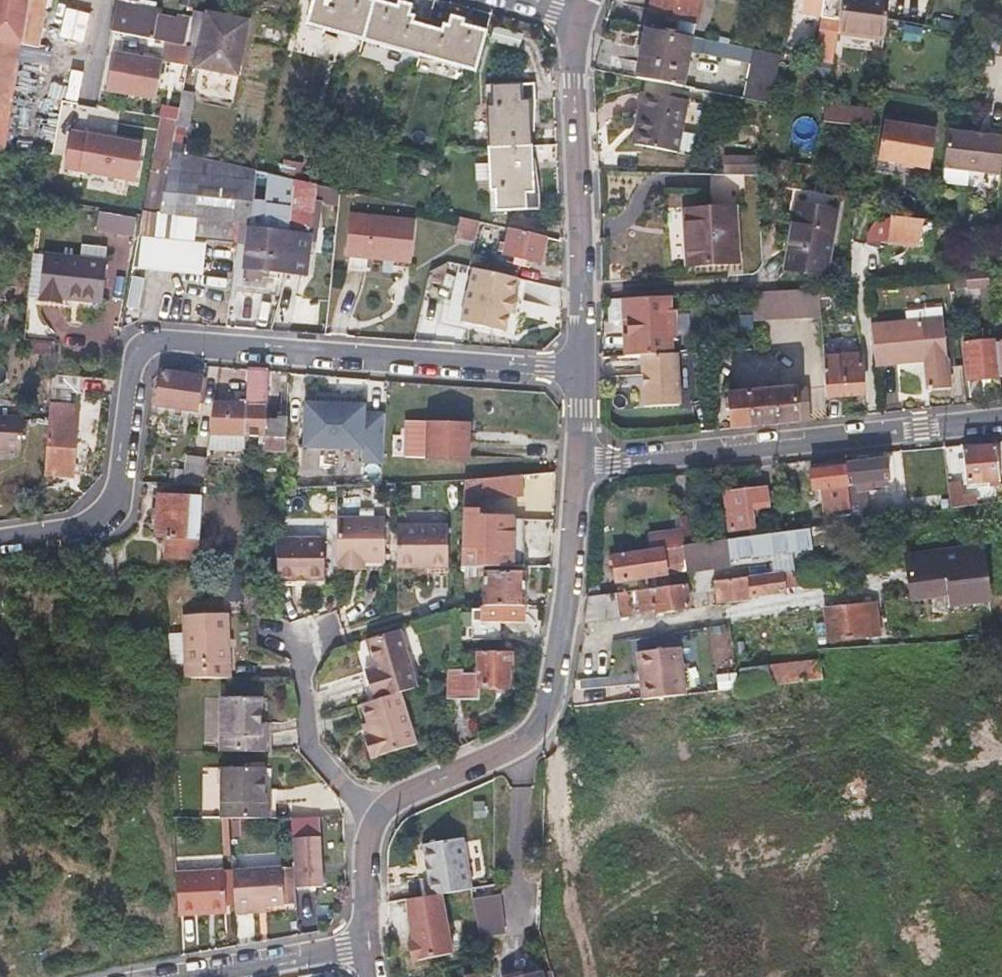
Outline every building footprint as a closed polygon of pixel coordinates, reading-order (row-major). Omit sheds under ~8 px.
[(4,150),(20,45),(25,9),(27,0),(0,0),(0,150),(4,150)] [(427,17),(407,12),(408,6),(395,3),(394,8),(364,0),(310,0),(305,21),(323,25),(322,29),(473,71),(484,32),(461,25),(461,21),(449,17),(447,22),(427,17)] [(704,0),(657,0),(655,10),(699,19),(704,0)] [(838,0),(803,0),(801,8),(836,14),(838,0)] [(836,14),(839,15),(837,24),(878,30),(881,14),(883,0),(838,0),(836,14)] [(191,47),(189,55),(188,64),(199,66),(196,84),(199,89),(230,96),(247,19),(194,8),(185,46),(191,47)] [(20,45),(27,46),(34,48),(40,12),(25,9),(20,45)] [(156,31),(152,30),(148,30),(151,16),(134,13),(131,24),(114,21),(112,32),(154,40),(156,31)] [(794,21),(793,26),(792,32),(816,36),(812,56),(828,59),(833,28),(794,21)] [(642,23),(638,42),(634,60),(679,69),(687,32),(642,23)] [(880,38),(881,31),(878,30),(837,24),(836,31),(880,38)] [(698,34),(696,41),(695,48),(715,53),(718,38),(698,34)] [(116,53),(112,71),(109,89),(157,98),(163,62),(187,67),(188,64),(189,55),(191,47),(185,46),(166,42),(163,62),(116,53)] [(739,95),(753,98),(766,100),(777,51),(750,45),(739,95)] [(679,69),(634,60),(631,74),(676,83),(679,69)] [(539,192),(537,192),(534,193),(530,104),(534,103),(534,85),(483,86),(489,212),(540,209),(539,192)] [(194,91),(183,89),(182,92),(177,119),(176,124),(187,127),(194,91)] [(632,142),(658,147),(684,152),(693,103),(636,91),(633,107),(639,108),(632,142)] [(866,114),(859,112),(851,111),(852,108),(836,105),(837,98),(822,96),(818,117),(865,125),(866,114)] [(626,141),(632,142),(639,108),(633,107),(626,141)] [(141,207),(160,210),(171,150),(176,124),(177,119),(159,116),(141,207)] [(142,186),(152,145),(74,127),(65,168),(142,186)] [(946,129),(942,168),(1000,174),(1001,154),(1001,135),(946,129)] [(247,268),(276,271),(305,274),(308,248),(316,249),(318,227),(311,226),(313,195),(293,193),(294,184),(255,176),(256,171),(171,150),(160,210),(155,236),(190,240),(190,234),(204,236),(239,241),(242,219),(253,221),(250,242),(247,268)] [(135,217),(99,208),(95,224),(131,233),(135,217)] [(820,279),(825,247),(830,215),(790,208),(781,273),(820,279)] [(728,267),(727,238),(726,209),(676,211),(678,268),(728,267)] [(346,257),(378,260),(410,262),(413,219),(349,214),(346,257)] [(242,219),(239,241),(250,242),(253,221),(242,219)] [(464,219),(463,224),(462,230),(478,234),(480,223),(464,219)] [(480,223),(478,234),(496,238),(499,227),(480,223)] [(511,230),(508,242),(505,255),(539,263),(545,238),(511,230)] [(155,236),(151,255),(149,267),(200,273),(204,236),(190,234),(190,240),(155,236)] [(41,296),(51,297),(61,298),(61,292),(101,298),(106,259),(47,251),(41,296)] [(513,298),(517,278),(473,269),(462,323),(505,332),(510,313),(515,314),(518,299),(513,298)] [(970,287),(990,285),(989,270),(979,271),(968,272),(970,287)] [(143,305),(144,279),(133,278),(132,305),(143,305)] [(817,293),(749,294),(751,322),(819,320),(817,293)] [(666,296),(627,297),(627,318),(638,318),(638,333),(628,333),(629,354),(640,354),(668,353),(667,339),(672,338),(676,338),(675,310),(674,310),(666,311),(666,296)] [(674,310),(674,296),(666,296),(666,311),(674,310)] [(928,390),(950,387),(942,321),(871,327),(874,366),(924,361),(928,390)] [(969,377),(1001,374),(997,343),(996,338),(965,342),(969,377)] [(676,405),(674,353),(673,353),(668,353),(640,354),(641,406),(676,405)] [(822,362),(823,380),(824,401),(862,397),(859,359),(822,362)] [(245,369),(244,387),(244,404),(242,437),(262,437),(261,449),(283,451),(286,414),(276,413),(275,418),(263,418),(265,370),(245,369)] [(157,405),(175,408),(193,411),(198,379),(163,372),(157,405)] [(49,387),(64,388),(80,390),(81,376),(50,373),(49,387)] [(809,422),(806,381),(732,386),(734,429),(809,422)] [(242,454),(242,437),(244,404),(216,402),(213,453),(242,454)] [(67,462),(70,462),(74,462),(75,421),(69,421),(70,406),(50,404),(47,476),(67,477),(67,462)] [(19,451),(20,417),(0,416),(0,450),(19,451)] [(405,420),(404,454),(467,456),(468,422),(405,420)] [(995,446),(979,448),(964,450),(968,484),(999,481),(995,446)] [(189,457),(186,486),(211,488),(212,459),(189,457)] [(844,463),(845,481),(852,481),(884,477),(882,459),(844,463)] [(843,466),(827,468),(810,469),(812,489),(838,487),(846,486),(845,481),(844,463),(843,463),(843,466)] [(461,564),(512,566),(515,518),(479,515),(480,494),(537,490),(536,474),(464,478),(461,564)] [(975,504),(974,500),(974,495),(961,497),(959,478),(948,479),(951,507),(975,504)] [(846,486),(848,502),(855,501),(853,489),(852,481),(845,481),(846,486)] [(751,517),(756,516),(762,516),(760,506),(765,505),(764,492),(763,484),(722,487),(726,527),(752,524),(751,517)] [(840,503),(848,502),(846,486),(838,487),(840,503)] [(782,529),(777,490),(764,492),(765,505),(769,530),(782,529)] [(155,517),(154,529),(154,540),(165,540),(165,559),(193,560),(196,498),(152,497),(151,517),(155,517)] [(848,502),(851,520),(889,515),(887,498),(855,501),(848,502)] [(698,514),(678,517),(679,524),(680,536),(681,542),(681,545),(702,542),(698,514)] [(553,521),(515,518),(512,566),(550,568),(553,521)] [(381,519),(334,519),(335,570),(355,570),(355,561),(362,561),(382,561),(381,519)] [(447,522),(395,523),(396,566),(448,565),(447,522)] [(679,524),(646,528),(648,540),(680,536),(679,524)] [(678,571),(701,568),(723,565),(729,565),(728,558),(809,548),(806,529),(702,542),(681,545),(681,542),(680,536),(648,540),(649,548),(609,554),(612,578),(662,572),(662,566),(668,565),(669,568),(677,568),(678,571)] [(321,539),(275,539),(275,581),(322,581),(321,539)] [(983,545),(907,554),(911,589),(955,584),(957,602),(989,598),(983,545)] [(654,604),(655,610),(779,596),(779,592),(834,587),(833,569),(638,588),(639,606),(654,604)] [(524,606),(525,589),(526,573),(485,571),(484,604),(524,606)] [(585,592),(583,604),(581,617),(625,613),(622,587),(585,592)] [(826,608),(829,640),(881,635),(878,604),(826,608)] [(181,618),(185,682),(229,681),(225,616),(181,618)] [(400,629),(367,640),(376,667),(378,673),(368,677),(376,700),(403,691),(418,687),(400,629)] [(636,652),(642,697),(684,692),(679,648),(636,652)] [(464,667),(449,666),(448,698),(481,700),(482,687),(506,688),(507,666),(512,666),(512,653),(479,651),(478,671),(464,670),(464,667)] [(737,668),(739,686),(820,677),(817,659),(774,664),(737,668)] [(366,671),(368,677),(378,673),(376,667),(366,671)] [(376,700),(363,704),(369,723),(373,735),(369,736),(365,737),(373,759),(420,743),(403,691),(376,700)] [(235,739),(235,754),(266,754),(266,737),(259,737),(259,725),(259,700),(222,700),(223,739),(235,739)] [(223,739),(223,754),(235,754),(235,739),(223,739)] [(265,771),(222,771),(222,821),(270,821),(270,806),(265,806),(265,793),(265,771)] [(423,843),(430,894),(470,888),(462,837),(423,843)] [(317,846),(290,846),(292,896),(318,895),(317,846)] [(226,872),(228,908),(237,908),(234,874),(234,871),(226,872)] [(281,871),(234,874),(237,908),(238,915),(253,914),(253,908),(266,907),(283,905),(281,871)] [(226,872),(180,875),(183,917),(212,915),(212,909),(228,908),(226,872)] [(491,927),(484,899),(471,901),(477,930),(491,927)]
